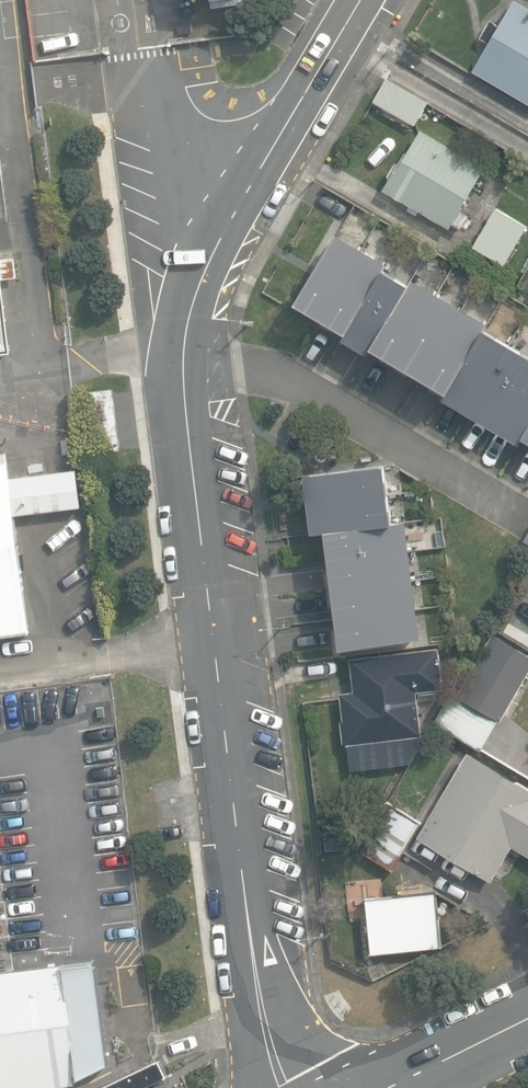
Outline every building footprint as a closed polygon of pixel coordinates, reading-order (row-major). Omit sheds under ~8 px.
[(218,10),(256,4),(262,0),(216,0),(218,10)] [(527,102),(527,8),(515,1),(500,27),(491,21),(481,38),(490,43),(474,71),(527,102)] [(375,101),(415,124),(428,103),(388,79),(375,101)] [(384,190),(451,229),(453,224),(461,228),(469,215),(461,211),(486,168),(421,130),(408,152),(406,151),(399,163),(395,164),(388,176),(389,179),(384,190)] [(474,247),(505,265),(527,226),(497,208),(474,247)] [(527,442),(527,356),(482,328),(485,323),(410,278),(406,284),(382,269),(385,264),(333,233),(291,302),(341,332),(337,338),(364,354),(368,348),(442,392),(438,397),(516,444),(520,437),(527,442)] [(14,355),(0,248),(0,356),(14,355)] [(31,633),(8,452),(0,453),(0,636),(31,633)] [(310,533),(321,531),(389,522),(381,463),(301,474),(310,533)] [(321,531),(335,646),(418,637),(404,520),(389,522),(321,531)] [(482,747),(499,719),(501,720),(527,672),(527,654),(493,634),(458,695),(452,692),(436,721),(482,747)] [(444,687),(438,647),(349,659),(353,691),(339,693),(342,720),(340,720),(342,742),(344,742),(344,744),(421,734),(416,691),(444,687)] [(492,881),(512,846),(527,856),(527,787),(468,752),(418,837),(492,881)] [(358,847),(393,869),(422,824),(388,801),(358,847)] [(434,892),(362,899),(368,953),(439,946),(434,892)] [(80,1085),(78,1078),(108,1062),(103,1035),(117,1033),(114,1008),(102,1010),(95,959),(50,965),(0,972),(0,1087),(59,1087),(80,1085)] [(84,1087),(128,1087),(165,1071),(157,1054),(84,1087)]
